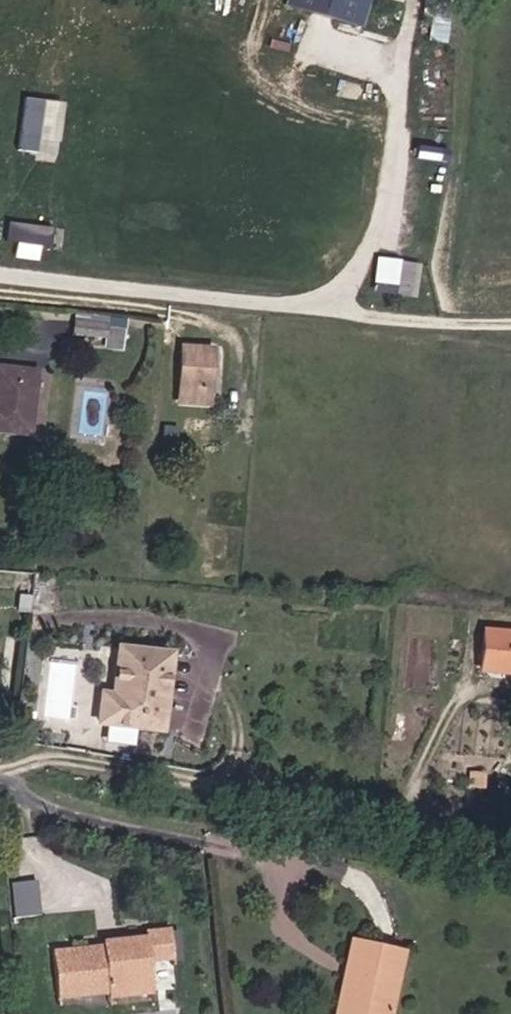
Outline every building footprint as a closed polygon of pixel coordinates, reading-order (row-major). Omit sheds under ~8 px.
[(291,2),(366,24),(373,0),(292,0),(291,2)] [(23,96),(19,152),(63,155),(67,99),(23,96)] [(46,254),(51,226),(8,219),(4,247),(46,254)] [(378,256),(375,291),(413,295),(416,259),(378,256)] [(73,330),(98,333),(98,325),(74,322),(73,330)] [(128,348),(130,328),(98,325),(98,333),(73,330),(71,343),(128,348)] [(183,407),(215,410),(220,357),(189,353),(183,407)] [(37,375),(0,370),(0,433),(30,435),(37,375)] [(510,669),(510,634),(487,632),(486,646),(484,667),(510,669)] [(119,696),(105,695),(103,722),(160,728),(168,651),(124,644),(119,696)] [(18,915),(43,911),(37,878),(13,882),(18,915)] [(77,966),(76,956),(56,959),(62,999),(112,993),(113,998),(180,990),(173,929),(147,932),(148,943),(129,945),(130,957),(107,960),(106,953),(88,955),(89,965),(77,966)] [(323,1013),(383,1013),(404,951),(350,933),(342,958),(323,1013)]
